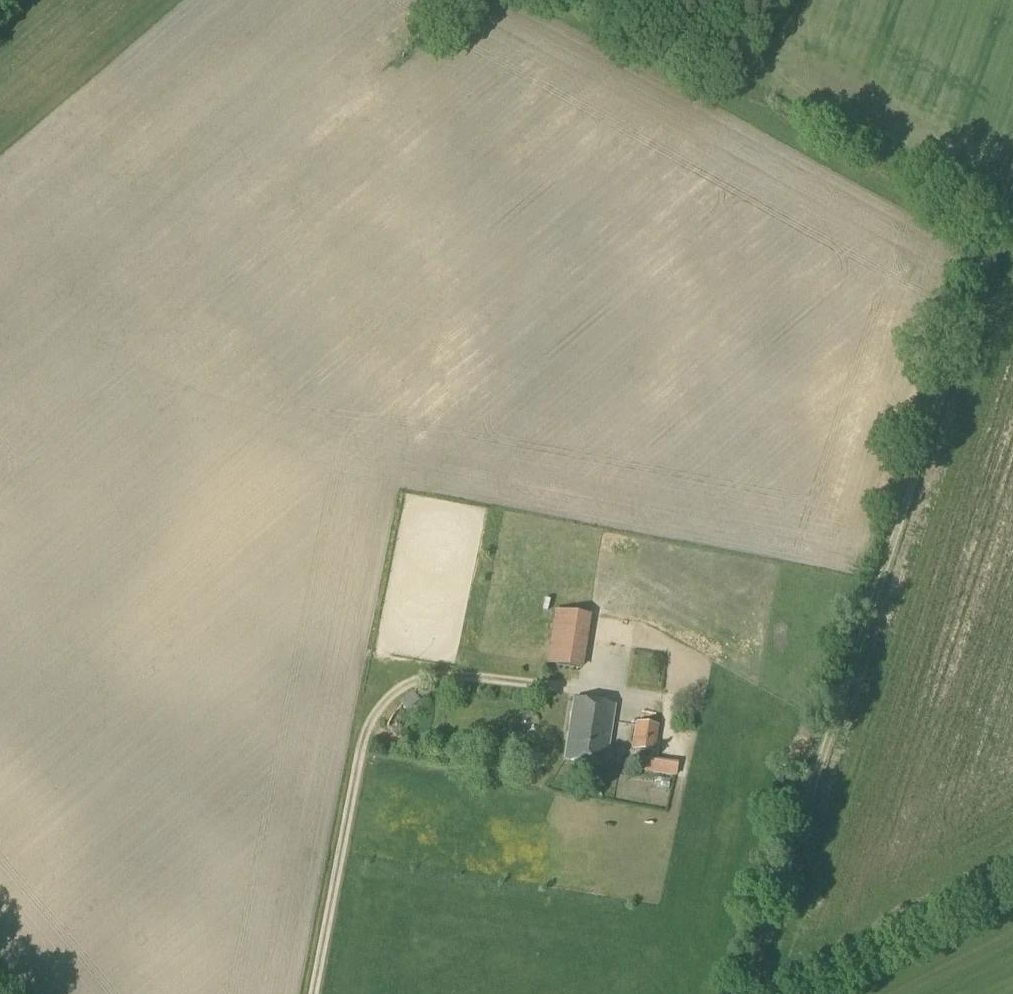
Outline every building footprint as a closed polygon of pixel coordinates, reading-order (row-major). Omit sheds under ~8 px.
[(586,622),(554,618),(551,644),(583,647),(586,622)] [(605,766),(613,706),(574,700),(565,760),(605,766)] [(656,754),(659,726),(636,723),(632,751),(656,754)] [(644,775),(682,773),(682,757),(643,759),(644,775)]
